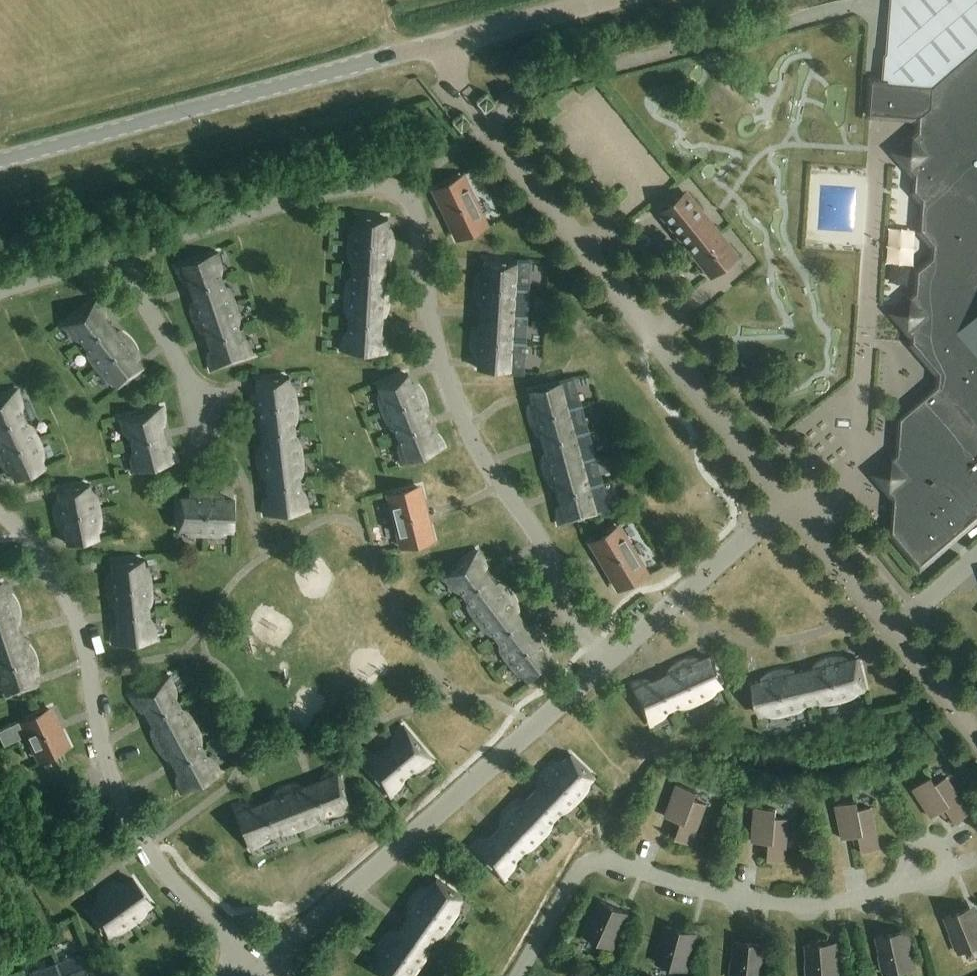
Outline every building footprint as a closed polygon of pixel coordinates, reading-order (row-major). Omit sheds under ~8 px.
[(916,320),(915,343),(941,373),(940,387),(961,369),(976,389),(976,0),(890,0),(886,53),(885,56),(882,83),(872,82),(871,114),(921,117),(920,138),(917,138),(910,144),(910,149),(909,164),(918,171),(917,191),(925,199),(923,230),(936,245),(935,258),(920,271),(917,308),(910,308),(909,320),(916,320)] [(434,190),(458,239),(485,226),(461,177),(434,190)] [(739,255),(687,191),(658,214),(710,279),(739,255)] [(389,237),(388,233),(383,233),(384,219),(354,218),(353,244),(345,244),(345,245),(353,246),(351,271),(344,271),(344,272),(351,272),(350,298),(342,297),(342,299),(350,299),(348,324),(341,324),(341,325),(348,326),(347,351),(340,351),(340,352),(384,354),(384,353),(384,349),(384,344),(383,340),(378,340),(378,327),(383,327),(383,326),(378,326),(379,313),(384,314),(385,310),(386,307),(387,304),(387,300),(387,297),(387,293),(386,290),(385,287),(380,286),(381,274),(385,274),(385,273),(381,273),(382,260),(387,260),(388,257),(389,254),(390,250),(390,247),(390,244),(390,240),(389,237)] [(211,364),(212,368),(212,369),(255,355),(254,353),(247,356),(239,332),(246,329),(246,328),(239,330),(230,306),(237,304),(237,303),(230,305),(222,281),(229,279),(228,277),(221,280),(213,256),(220,253),(220,252),(177,267),(178,268),(180,272),(182,276),(184,279),(189,278),(193,290),(189,291),(189,292),(193,291),(197,303),(193,304),(193,308),(193,311),(194,314),(195,318),(196,321),(198,324),(200,327),(202,330),(206,328),(210,340),(206,342),(207,343),(211,341),(215,353),(210,355),(210,359),(211,364)] [(477,352),(478,355),(483,356),(483,370),(512,371),(514,344),(521,345),(521,343),(514,343),(515,318),(522,318),(522,317),(515,316),(516,291),(524,291),(524,290),(516,290),(518,263),(488,261),(487,275),(482,275),(481,278),(480,282),(479,285),(479,288),(479,292),(479,295),(480,299),(481,302),(486,302),(485,315),(481,315),(481,316),(485,316),(485,329),(480,328),(478,332),(477,335),(477,338),(476,342),(476,345),(477,349),(477,352)] [(99,316),(103,313),(101,309),(99,305),(97,301),(96,300),(61,328),(62,329),(67,325),(83,344),(78,349),(78,350),(84,345),(100,365),(94,370),(95,371),(101,366),(117,387),(141,369),(132,358),(136,355),(135,351),(133,348),(132,345),(130,343),(127,340),(125,338),(122,335),(119,333),(115,337),(108,327),(111,324),(110,323),(107,326),(99,316)] [(961,369),(940,387),(902,420),(900,455),(875,475),(897,498),(894,533),(922,567),(976,520),(976,389),(961,369)] [(414,378),(413,374),(413,373),(371,389),(372,390),(378,388),(388,411),(381,414),(381,415),(388,412),(397,436),(390,439),(391,440),(398,437),(407,462),(435,452),(430,439),(435,437),(435,433),(434,430),(433,427),(432,423),(431,420),(429,417),(427,414),(425,412),(420,413),(416,402),(420,400),(420,399),(416,400),(411,389),(415,387),(415,383),(414,378)] [(267,448),(262,448),(261,451),(261,455),(261,458),(261,462),(262,465),(262,468),(263,472),(265,475),(270,474),(271,487),(267,487),(267,489),(271,488),(273,501),(268,501),(267,505),(266,510),(266,514),(266,515),(311,511),(311,510),(303,510),(301,485),(308,484),(308,483),(301,484),(298,459),(306,458),(305,456),(298,457),(296,432),(303,431),(303,430),(295,431),(293,405),(300,405),(300,403),(293,404),(290,377),(260,380),(262,394),(257,395),(256,398),(256,402),(255,405),(256,409),(256,412),(257,415),(258,419),(259,422),(264,421),(266,434),(261,434),(261,435),(266,435),(267,448)] [(559,518),(559,522),(560,523),(603,511),(603,510),(596,512),(589,487),(596,486),(596,484),(588,486),(582,462),(589,460),(589,459),(581,461),(575,436),(582,434),(581,433),(574,435),(568,410),(575,408),(574,407),(567,409),(560,383),(531,391),(535,405),(530,406),(530,409),(530,413),(531,416),(531,420),(532,423),(534,426),(535,429),(537,432),(542,431),(545,443),(541,444),(542,445),(546,444),(549,456),(545,457),(544,461),(544,464),(545,468),(546,471),(547,474),(548,478),(550,481),(552,483),(556,482),(560,494),(555,495),(556,497),(560,495),(563,508),(559,509),(559,513),(559,518)] [(2,442),(6,454),(3,455),(3,457),(7,455),(12,466),(8,468),(8,473),(9,477),(10,481),(11,482),(52,465),(51,464),(45,466),(35,443),(41,440),(41,439),(34,442),(24,419),(31,416),(30,414),(24,417),(13,393),(0,398),(0,443),(2,442)] [(162,413),(161,409),(161,408),(117,419),(118,420),(125,419),(131,443),(124,445),(124,446),(132,444),(138,469),(131,471),(131,472),(175,461),(174,460),(173,455),(171,451),(169,448),(164,449),(161,437),(165,436),(164,435),(160,436),(157,424),(162,422),(162,418),(162,413)] [(57,519),(59,525),(62,532),(66,531),(69,545),(98,540),(94,513),(101,512),(101,510),(93,512),(89,485),(59,490),(62,504),(57,505),(56,512),(57,519)] [(432,541),(418,487),(389,495),(403,548),(432,541)] [(207,493),(200,493),(193,495),(193,500),(179,499),(179,529),(206,530),(205,537),(207,537),(207,530),(234,531),(234,501),(220,500),(221,495),(214,494),(207,493)] [(592,543),(620,590),(645,574),(617,527),(592,543)] [(503,587),(500,585),(496,588),(489,578),(492,575),(491,574),(488,577),(480,567),(484,564),(483,560),(481,556),(479,552),(478,551),(442,578),(443,579),(449,575),(464,595),(458,599),(459,600),(465,596),(480,616),(474,621),(475,622),(481,617),(496,638),(490,642),(491,643),(497,639),(512,659),(506,663),(507,664),(513,660),(529,682),(553,664),(545,652),(548,649),(547,646),(546,643),(544,640),(542,637),(540,634),(538,632),(535,630),(532,628),(528,631),(521,621),(524,618),(523,617),(520,620),(512,610),(516,607),(515,603),(514,600),(512,597),(510,594),(508,592),(506,589),(503,587)] [(111,602),(113,605),(117,604),(119,617),(115,617),(115,619),(119,618),(120,631),(116,631),(115,636),(114,640),(114,644),(115,645),(159,641),(159,639),(152,640),(149,615),(156,614),(156,613),(149,614),(146,588),(153,587),(153,586),(146,587),(143,560),(113,564),(114,578),(109,578),(109,582),(108,585),(108,588),(109,592),(109,595),(110,599),(111,602)] [(18,620),(18,617),(17,613),(17,610),(16,607),(14,603),(13,600),(11,597),(9,595),(4,596),(0,584),(0,675),(7,695),(35,686),(31,672),(35,671),(35,667),(35,664),(34,660),(33,657),(32,654),(30,651),(29,648),(26,645),(22,647),(18,635),(22,634),(21,632),(17,634),(13,622),(18,620)] [(640,684),(636,685),(635,685),(653,727),(654,726),(651,719),(674,709),(677,716),(678,715),(675,709),(699,698),(702,705),(703,705),(700,698),(725,687),(713,660),(700,665),(698,661),(694,661),(691,662),(688,663),(684,664),(681,665),(678,667),(676,669),(673,672),(675,676),(663,681),(662,677),(661,678),(662,682),(651,687),(649,682),(645,683),(640,684)] [(768,677),(766,679),(767,684),(753,687),(760,716),(786,710),(788,717),(789,717),(788,710),(812,704),(814,711),(815,710),(813,703),(838,697),(840,704),(841,704),(839,697),(866,691),(859,661),(845,665),(844,660),(840,660),(837,660),(833,660),(830,661),(827,662),(823,663),(820,665),(817,666),(819,671),(806,674),(805,670),(804,670),(805,675),(793,677),(792,673),(788,672),(785,672),(782,673),(778,673),(775,674),(772,676),(768,677)] [(183,777),(179,779),(180,783),(181,788),(182,792),(183,793),(223,772),(222,771),(216,774),(204,752),(210,748),(210,747),(203,751),(191,728),(198,725),(197,723),(191,727),(179,704),(185,701),(185,700),(178,703),(166,681),(173,677),(172,676),(133,697),(133,698),(136,702),(138,705),(141,708),(146,706),(152,717),(148,719),(148,720),(152,718),(158,730),(154,732),(154,735),(155,739),(156,742),(158,745),(160,748),(162,751),(164,753),(166,756),(171,753),(177,765),(173,767),(173,768),(177,766),(183,777)] [(23,722),(41,760),(68,747),(49,709),(23,722)] [(368,760),(364,763),(363,764),(392,798),(393,797),(388,791),(408,775),(413,781),(414,780),(409,774),(428,758),(433,764),(434,763),(405,728),(404,729),(401,732),(398,736),(396,739),(399,743),(390,751),(387,748),(386,749),(389,752),(379,760),(376,756),(372,758),(368,760)] [(477,846),(474,849),(473,850),(505,881),(506,880),(501,875),(518,856),(524,862),(525,861),(519,856),(537,837),(542,842),(543,842),(538,836),(555,818),(561,823),(562,822),(556,817),(574,799),(579,804),(580,803),(575,798),(594,779),(572,758),(562,768),(559,765),(556,766),(553,768),(550,770),(548,773),(545,775),(543,778),(542,781),(540,784),(544,787),(535,796),(532,793),(531,794),(534,797),(525,806),(522,803),(519,805),(516,806),(513,809),(511,811),(508,813),(506,816),(504,819),(503,822),(506,826),(498,835),(495,832),(494,833),(497,836),(488,845),(485,841),(481,843),(477,846)] [(276,794),(273,796),(275,801),(263,805),(262,801),(261,802),(262,806),(251,810),(249,806),(244,806),(240,807),(236,808),(235,808),(251,850),(252,850),(249,843),(273,834),(276,841),(277,840),(274,833),(298,824),(301,831),(302,831),(299,824),(323,815),(326,822),(327,821),(324,814),(348,805),(351,812),(352,812),(336,770),(334,770),(331,772),(327,774),(323,777),(325,782),(313,786),(312,782),(311,783),(312,787),(300,791),(299,787),(295,787),(292,787),(289,788),(285,789),(282,791),(279,792),(276,794)] [(913,789),(914,790),(915,789),(933,816),(932,817),(932,818),(946,809),(956,823),(970,814),(947,779),(951,776),(951,775),(936,785),(931,777),(913,789)] [(697,792),(677,784),(677,786),(678,786),(667,816),(666,816),(666,817),(681,823),(675,839),(692,845),(706,806),(710,807),(711,806),(694,800),(697,792)] [(857,801),(836,805),(836,807),(838,806),(844,838),(843,838),(843,839),(859,836),(862,853),(879,850),(871,809),(876,808),(876,807),(859,810),(857,801)] [(776,809),(755,808),(755,809),(756,809),(754,841),(753,841),(753,842),(769,843),(768,861),(785,862),(788,821),(793,821),(793,820),(776,818),(776,809)] [(108,890),(103,895),(98,900),(101,904),(90,912),(107,936),(129,921),(134,927),(135,926),(130,920),(152,904),(135,880),(123,888),(120,884),(114,886),(108,890)] [(380,956),(384,959),(376,970),(384,975),(408,975),(416,966),(422,970),(422,969),(416,965),(431,944),(437,948),(438,947),(432,943),(447,922),(453,926),(453,925),(447,921),(463,899),(438,882),(430,893),(426,890),(424,892),(421,895),(419,897),(416,900),(415,903),(413,906),(412,909),(411,912),(415,915),(407,926),(404,923),(403,924),(407,927),(399,937),(395,934),(393,936),(390,938),(388,941),(386,944),(384,946),(382,949),(381,953),(380,956)] [(622,926),(617,924),(623,911),(601,901),(593,919),(591,917),(585,931),(587,932),(585,936),(612,948),(622,926)] [(973,922),(968,909),(946,918),(953,935),(950,936),(956,950),(958,949),(960,953),(976,946),(976,920),(973,922)] [(692,947),(687,946),(690,933),(667,927),(662,945),(659,944),(656,958),(658,959),(657,963),(686,971),(692,947)] [(909,945),(904,946),(901,932),(877,938),(881,956),(879,957),(882,971),(885,970),(886,975),(915,968),(909,945)] [(759,958),(760,944),(736,942),(734,961),(732,961),(730,975),(733,975),(763,975),(765,958),(759,958)] [(832,957),(831,943),(807,945),(808,964),(806,964),(807,975),(839,975),(838,956),(832,957)] [(84,960),(83,961),(85,968),(61,975),(89,975),(84,960)]
